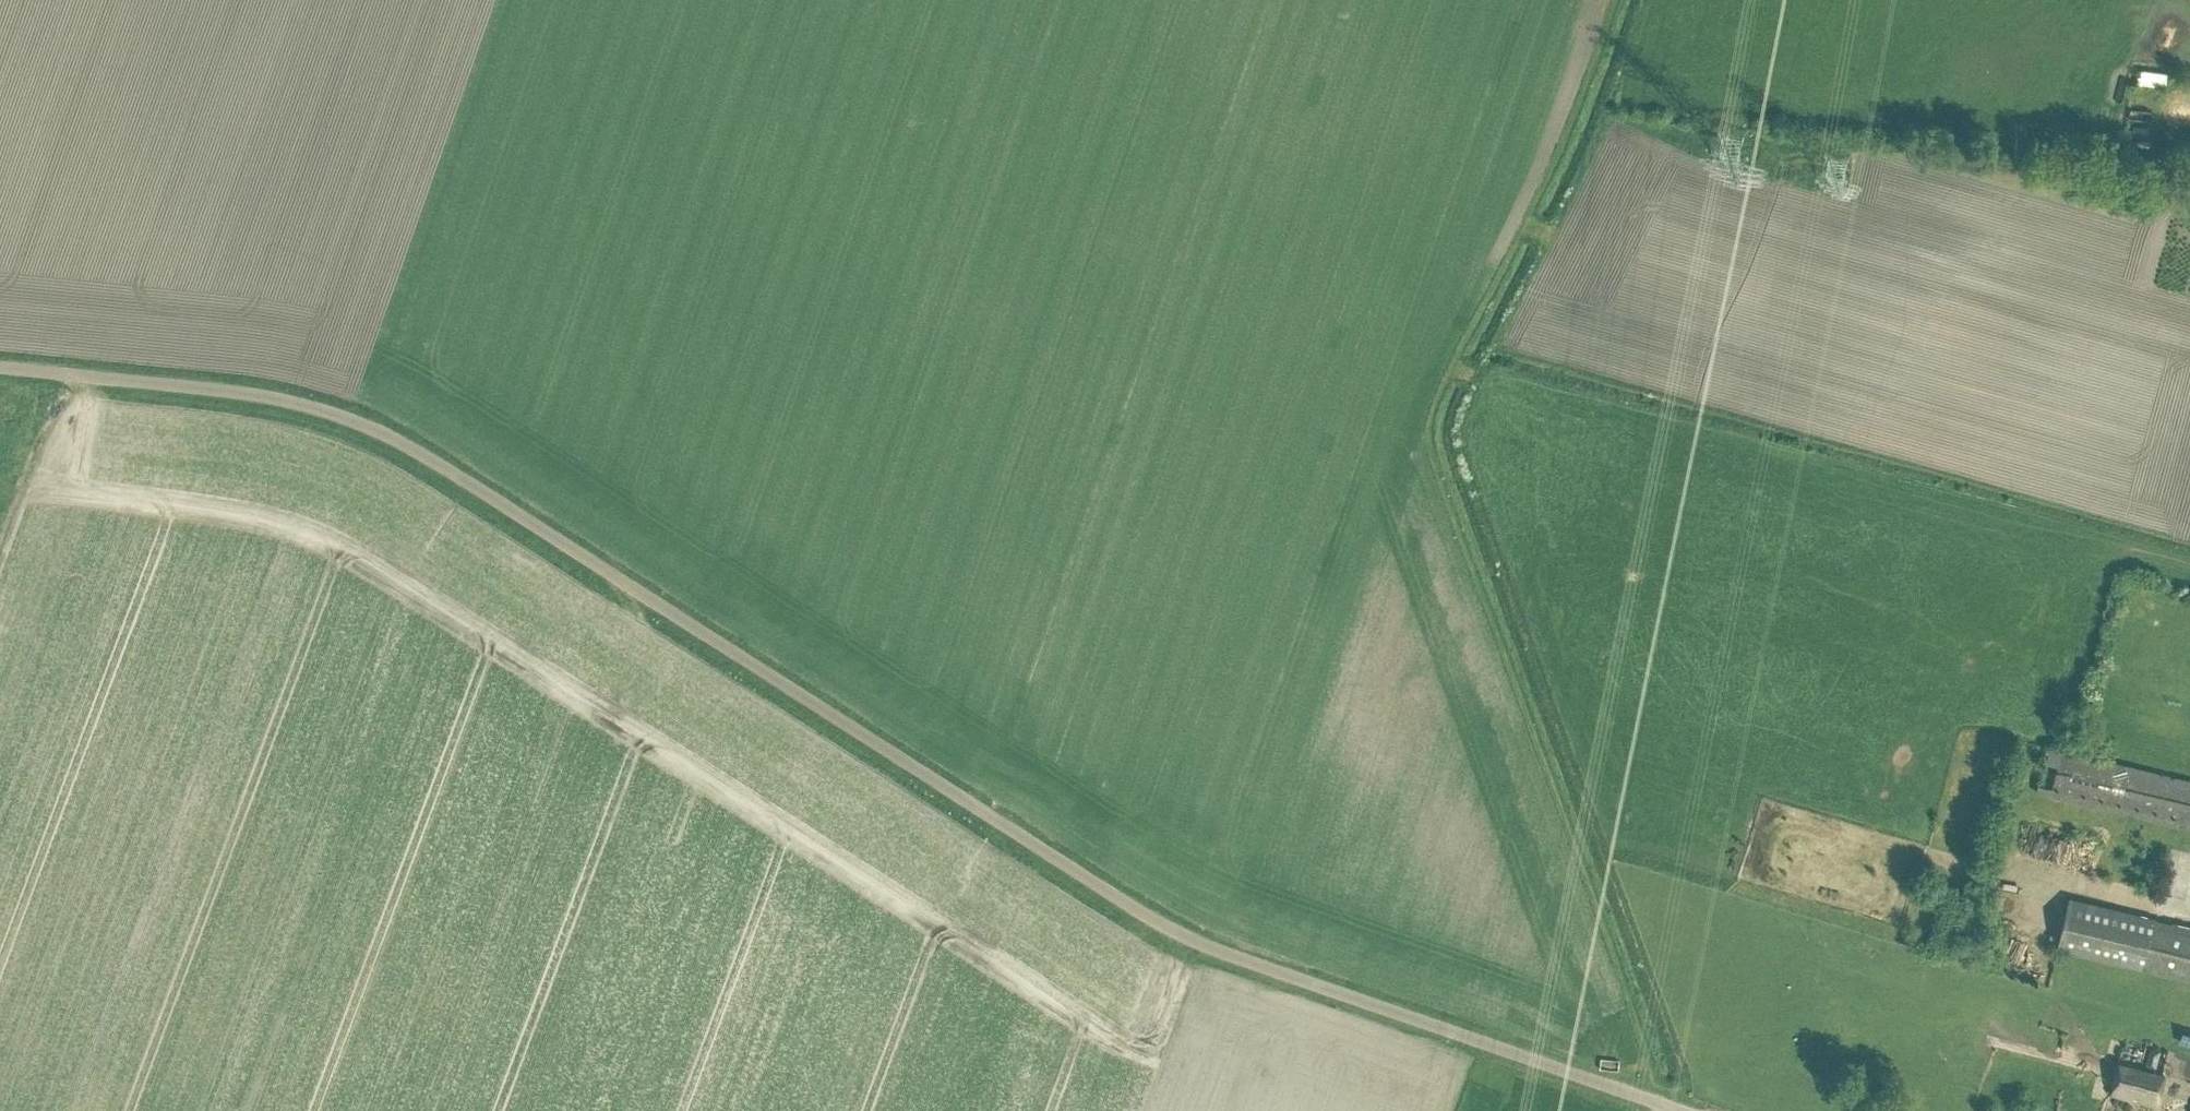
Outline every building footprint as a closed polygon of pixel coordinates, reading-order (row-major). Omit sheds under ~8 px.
[(2174,80),(2174,66),(2145,66),(2145,80),(2174,80)] [(2046,727),(2045,739),(2071,741),(2072,730),(2046,727)] [(2046,746),(2035,791),(2189,829),(2189,781),(2046,746)] [(2070,899),(2058,948),(2189,980),(2189,928),(2070,899)] [(2149,1047),(2145,1063),(2155,1066),(2159,1050),(2149,1047)] [(2157,1107),(2165,1077),(2118,1065),(2110,1096),(2157,1107)]
